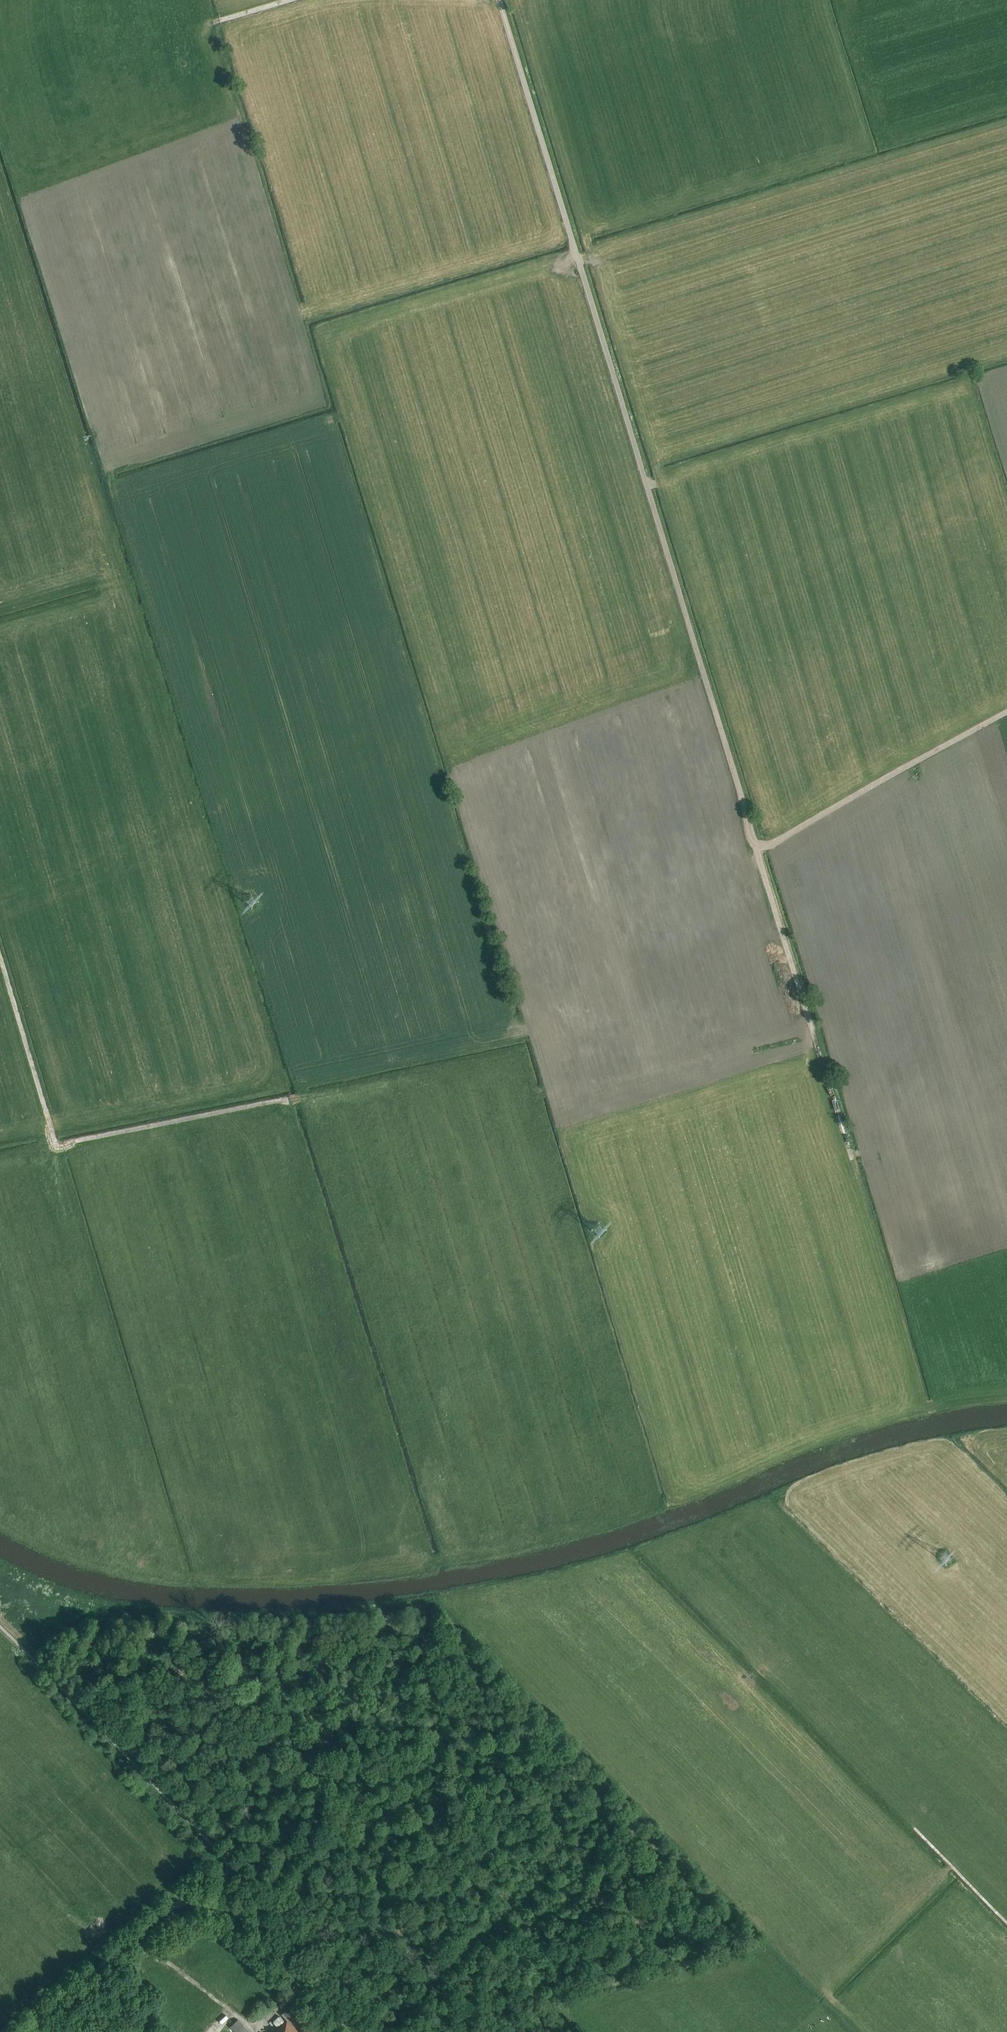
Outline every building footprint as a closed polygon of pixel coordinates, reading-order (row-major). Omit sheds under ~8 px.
[(294,2029),(301,2022),(289,2009),(281,2016),(286,2021),(275,2031),(297,2031),(294,2029)] [(237,2021),(230,2028),(234,2031),(249,2031),(237,2021)]
